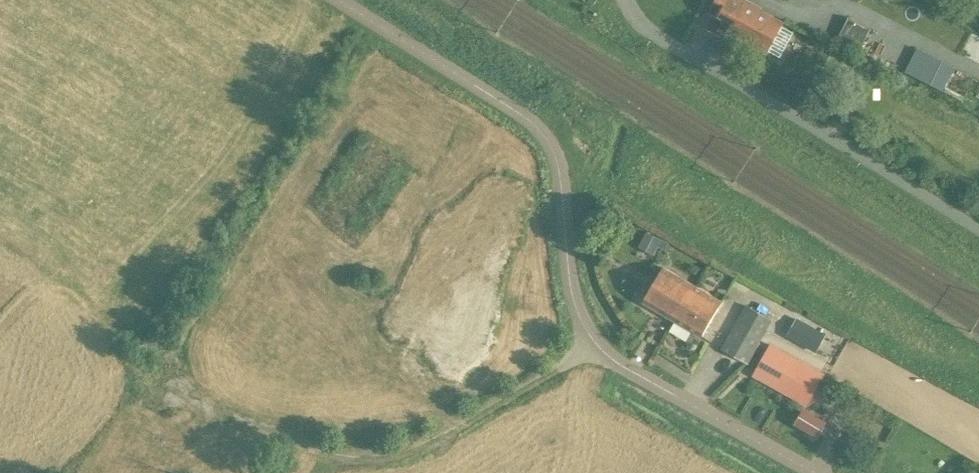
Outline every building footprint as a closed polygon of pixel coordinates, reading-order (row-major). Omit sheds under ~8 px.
[(794,32),(783,26),(785,22),(761,9),(762,7),(749,0),(715,0),(710,10),(724,17),(718,30),(742,43),(743,41),(767,55),(769,51),(780,57),(794,32)] [(839,37),(860,49),(871,29),(849,17),(839,37)] [(826,64),(849,75),(859,55),(840,46),(836,55),(831,53),(826,64)] [(954,69),(917,50),(906,72),(943,91),(954,69)] [(638,248),(654,255),(662,239),(646,231),(638,248)] [(672,319),(692,284),(663,267),(643,302),(672,319)] [(692,284),(672,319),(702,337),(723,302),(692,284)] [(748,364),(774,320),(746,304),(721,349),(748,364)] [(813,350),(823,331),(797,317),(787,336),(813,350)] [(808,406),(826,374),(770,343),(756,368),(753,375),(805,405),(808,406)]
